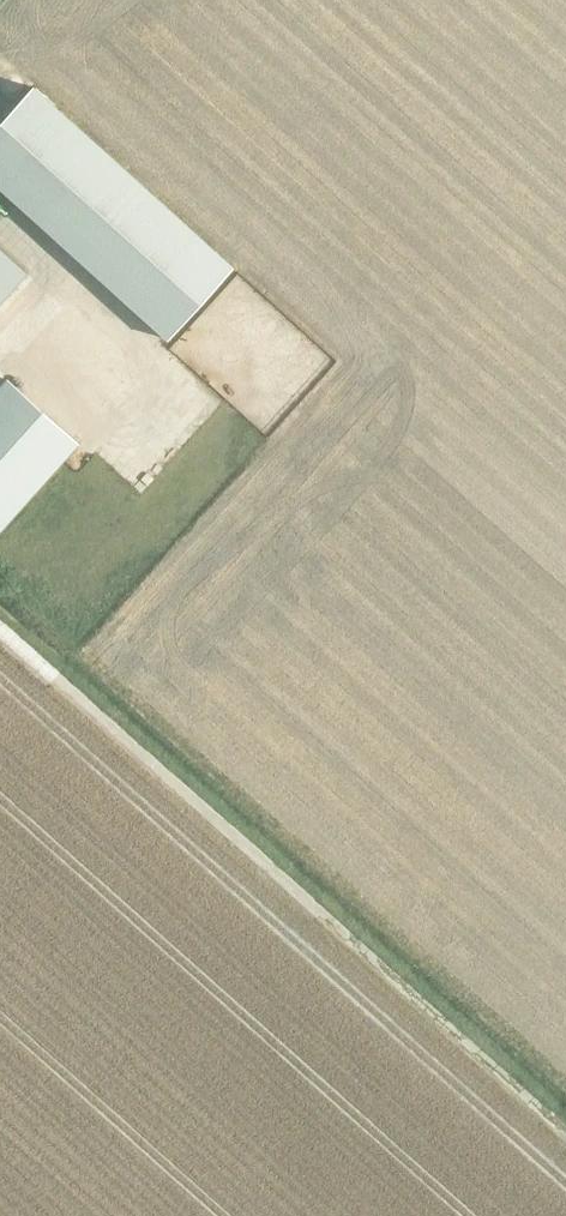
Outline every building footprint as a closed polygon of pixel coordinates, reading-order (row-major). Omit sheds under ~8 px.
[(0,125),(0,189),(169,341),(234,269),(33,88),(0,125)] [(34,280),(0,249),(0,317),(34,280)] [(80,444),(8,380),(0,389),(0,532),(80,444)]
